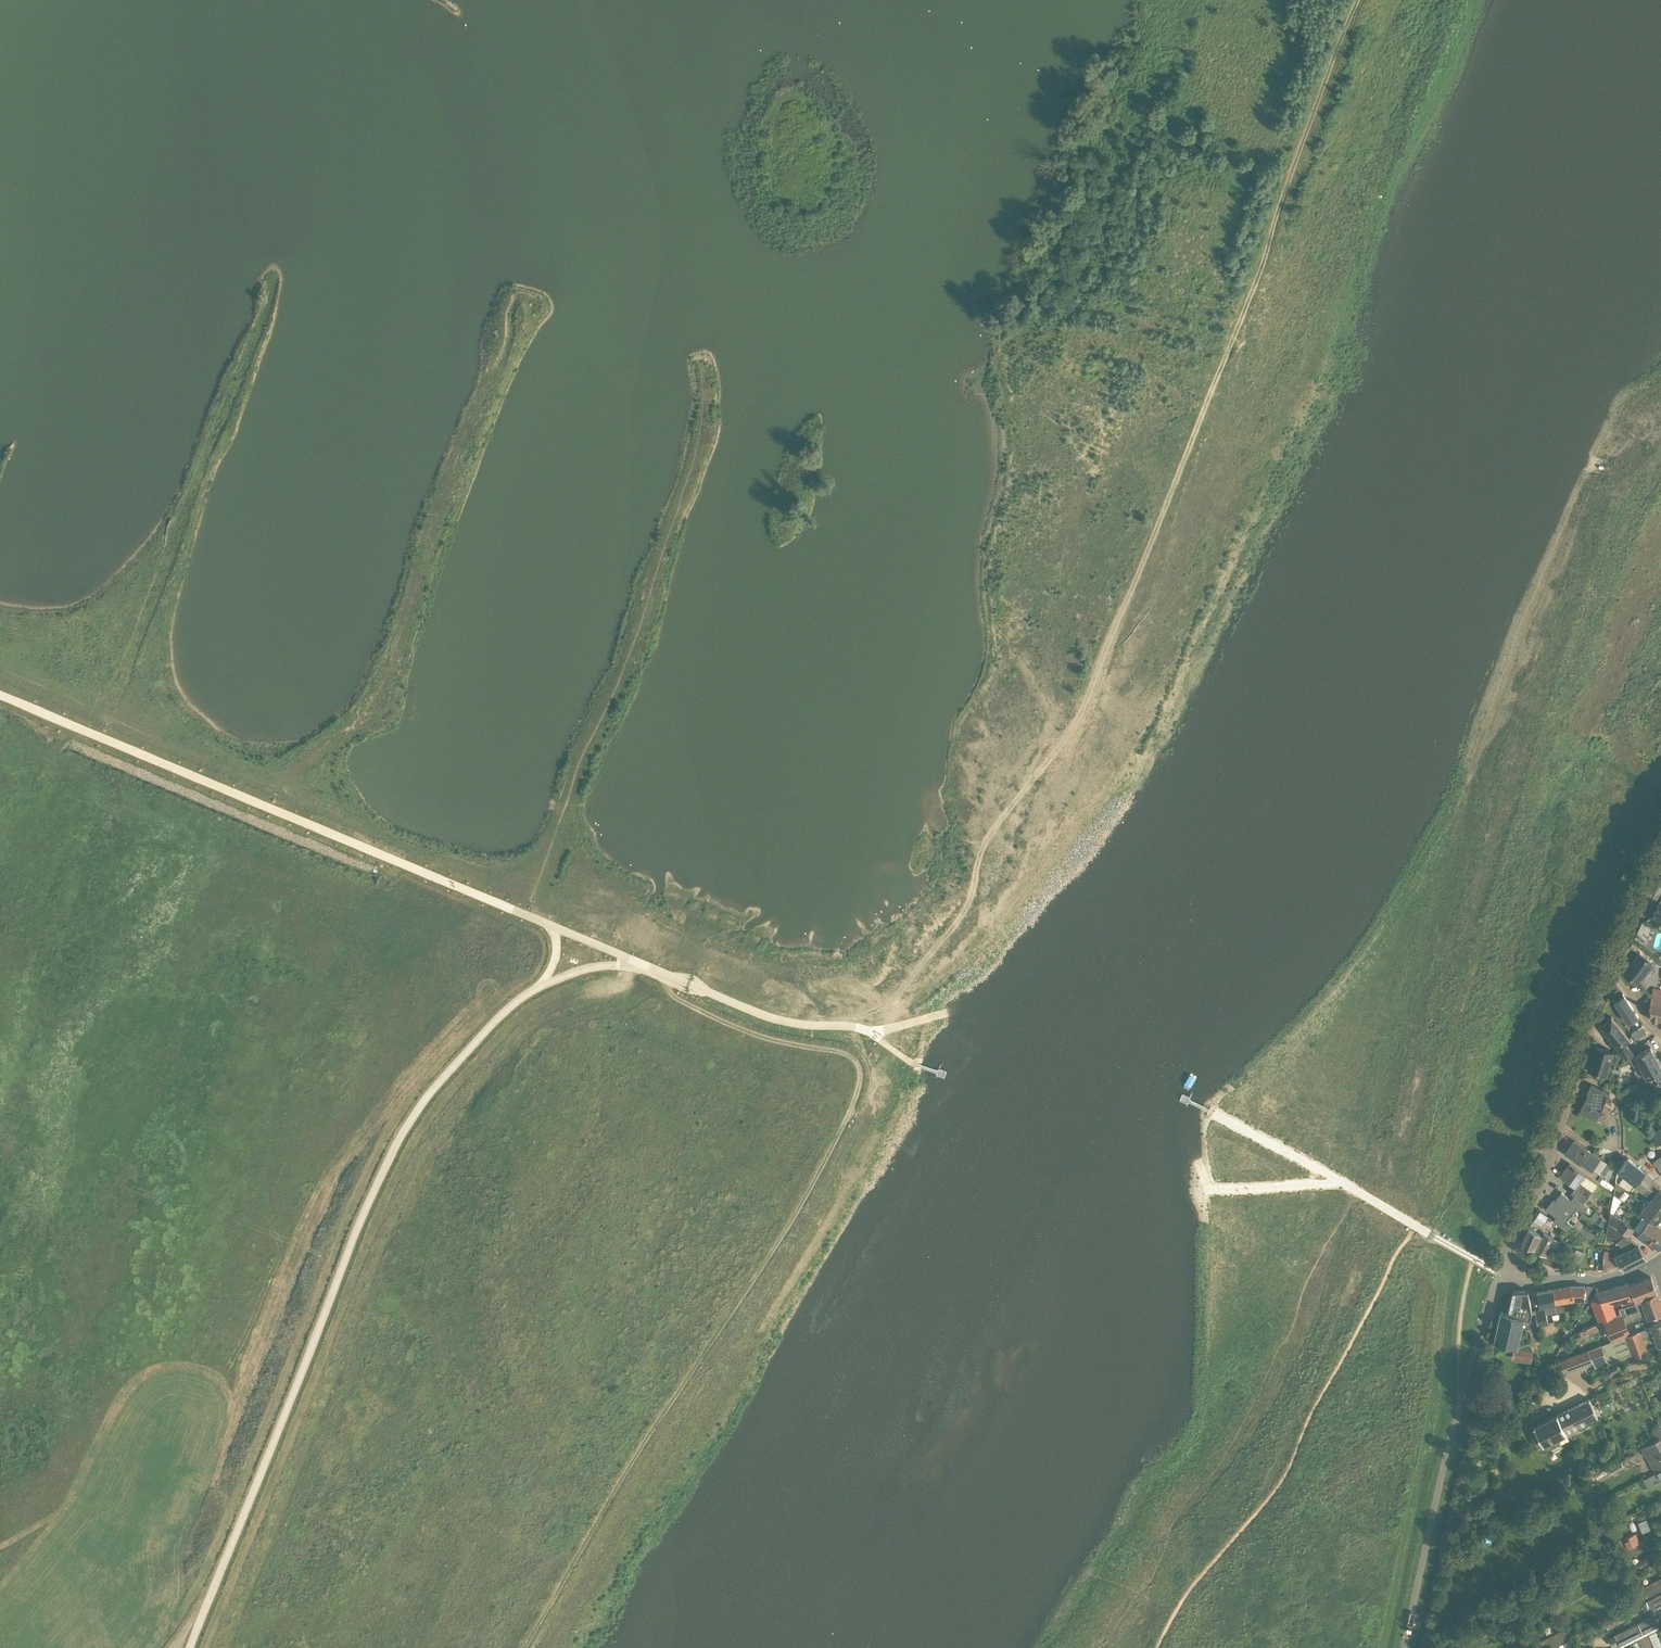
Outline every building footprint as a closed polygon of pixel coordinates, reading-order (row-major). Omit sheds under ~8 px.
[(1659,903),(1651,917),(1660,923),(1660,900),(1659,903)] [(1640,986),(1655,966),(1639,953),(1624,973),(1640,986)] [(1653,989),(1652,995),(1660,997),(1660,990),(1653,989)] [(1624,995),(1624,996),(1614,1002),(1629,1023),(1638,1017),(1624,995)] [(1652,995),(1650,1003),(1649,1003),(1648,1008),(1647,1008),(1646,1012),(1649,1012),(1648,1017),(1652,1018),(1652,1020),(1657,1021),(1657,1019),(1660,1020),(1660,997),(1652,995)] [(1600,1026),(1621,1050),(1625,1046),(1624,1044),(1626,1042),(1624,1041),(1629,1038),(1611,1017),(1600,1026)] [(1642,1026),(1631,1033),(1635,1039),(1646,1032),(1642,1026)] [(1621,1050),(1624,1054),(1627,1058),(1638,1069),(1641,1067),(1641,1066),(1656,1058),(1650,1047),(1635,1055),(1633,1052),(1634,1051),(1626,1042),(1624,1044),(1625,1046),(1621,1050)] [(1588,1070),(1606,1075),(1613,1051),(1595,1046),(1588,1070)] [(1660,1080),(1657,1081),(1654,1074),(1660,1070),(1660,1066),(1656,1058),(1641,1066),(1641,1067),(1647,1078),(1660,1091),(1660,1081),(1660,1080)] [(1579,1112),(1596,1120),(1609,1092),(1591,1084),(1587,1093),(1588,1093),(1579,1112)] [(1660,1143),(1660,1127),(1651,1133),(1660,1143)] [(1592,1171),(1601,1158),(1574,1139),(1566,1151),(1573,1155),(1572,1158),(1578,1162),(1578,1161),(1592,1171)] [(1643,1190),(1643,1191),(1647,1186),(1657,1192),(1660,1189),(1651,1182),(1654,1178),(1628,1158),(1618,1171),(1643,1190)] [(1583,1202),(1597,1183),(1570,1163),(1560,1176),(1575,1187),(1571,1192),(1574,1195),(1583,1202)] [(1629,1190),(1633,1184),(1617,1171),(1616,1180),(1629,1190)] [(1625,1190),(1615,1182),(1614,1194),(1619,1198),(1625,1190)] [(1660,1189),(1657,1192),(1647,1186),(1643,1191),(1645,1194),(1652,1199),(1655,1196),(1659,1200),(1654,1206),(1660,1211),(1660,1189)] [(1576,1208),(1583,1213),(1588,1206),(1583,1202),(1574,1195),(1571,1199),(1562,1192),(1553,1203),(1552,1202),(1547,1209),(1556,1216),(1553,1220),(1567,1230),(1573,1225),(1567,1220),(1576,1208)] [(1660,1214),(1660,1211),(1654,1206),(1659,1200),(1655,1196),(1652,1199),(1650,1202),(1647,1200),(1644,1205),(1646,1206),(1641,1212),(1654,1222),(1660,1214)] [(1542,1225),(1548,1216),(1541,1211),(1535,1220),(1542,1225)] [(1594,1220),(1600,1225),(1605,1219),(1598,1214),(1594,1220)] [(1634,1229),(1622,1220),(1617,1228),(1616,1228),(1628,1236),(1634,1229)] [(1639,1232),(1637,1236),(1644,1241),(1646,1239),(1659,1249),(1660,1246),(1660,1230),(1648,1220),(1639,1232)] [(1625,1251),(1616,1255),(1609,1254),(1609,1249),(1604,1249),(1603,1261),(1604,1270),(1619,1263),(1623,1269),(1647,1258),(1639,1245),(1638,1245),(1631,1238),(1628,1236),(1616,1228),(1609,1222),(1606,1233),(1616,1241),(1625,1251)] [(1542,1235),(1528,1228),(1521,1244),(1535,1250),(1546,1256),(1547,1252),(1548,1253),(1550,1248),(1554,1251),(1560,1241),(1543,1232),(1542,1235)] [(1582,1252),(1576,1250),(1572,1260),(1579,1262),(1582,1252)] [(1543,1262),(1549,1265),(1554,1255),(1548,1253),(1547,1252),(1546,1256),(1543,1262)] [(1554,1256),(1554,1255),(1549,1265),(1556,1268),(1561,1257),(1555,1255),(1554,1256)] [(1629,1282),(1598,1290),(1596,1291),(1592,1299),(1594,1301),(1593,1301),(1599,1320),(1615,1313),(1612,1305),(1621,1302),(1622,1304),(1634,1300),(1635,1301),(1646,1296),(1646,1295),(1656,1291),(1651,1277),(1630,1285),(1629,1282)] [(1560,1302),(1568,1300),(1574,1299),(1584,1299),(1588,1299),(1590,1296),(1593,1287),(1571,1286),(1552,1290),(1555,1302),(1560,1302)] [(1541,1338),(1539,1324),(1536,1310),(1532,1311),(1528,1290),(1513,1291),(1508,1313),(1501,1311),(1494,1342),(1518,1347),(1518,1346),(1523,1327),(1530,1328),(1532,1341),(1541,1338)] [(1561,1306),(1560,1302),(1555,1302),(1552,1290),(1537,1292),(1541,1309),(1536,1310),(1539,1324),(1548,1322),(1546,1314),(1565,1310),(1564,1306),(1561,1306)] [(1642,1300),(1635,1303),(1638,1310),(1644,1308),(1660,1301),(1657,1292),(1647,1296),(1647,1297),(1642,1299),(1642,1300)] [(1605,1321),(1607,1325),(1613,1339),(1629,1332),(1625,1323),(1646,1314),(1648,1318),(1660,1313),(1660,1303),(1660,1301),(1644,1308),(1638,1310),(1637,1310),(1627,1314),(1624,1315),(1624,1316),(1622,1317),(1621,1314),(1605,1321)] [(1601,1345),(1609,1363),(1610,1367),(1647,1351),(1642,1338),(1653,1333),(1658,1346),(1660,1345),(1660,1321),(1630,1333),(1601,1345)] [(1595,1325),(1586,1329),(1587,1333),(1597,1330),(1595,1325)] [(1530,1363),(1532,1349),(1530,1342),(1518,1346),(1518,1347),(1518,1348),(1514,1347),(1511,1358),(1530,1363)] [(1564,1372),(1593,1361),(1595,1368),(1609,1363),(1601,1345),(1596,1347),(1588,1350),(1560,1361),(1564,1372)] [(1579,1431),(1577,1426),(1598,1416),(1589,1399),(1533,1426),(1528,1429),(1537,1448),(1543,1445),(1566,1433),(1568,1436),(1579,1431)] [(1639,1449),(1642,1456),(1644,1454),(1655,1473),(1660,1470),(1660,1437),(1639,1449)] [(1655,1473),(1643,1479),(1646,1484),(1659,1477),(1660,1479),(1660,1478),(1660,1470),(1655,1473)] [(1536,1507),(1538,1497),(1525,1494),(1523,1505),(1536,1507)] [(1611,1524),(1613,1530),(1620,1527),(1619,1525),(1626,1521),(1624,1518),(1611,1524)] [(1646,1520),(1638,1524),(1641,1531),(1650,1527),(1646,1520)] [(1500,1536),(1509,1531),(1505,1525),(1495,1530),(1498,1537),(1500,1536)] [(1636,1532),(1618,1540),(1622,1550),(1640,1542),(1636,1532)] [(1645,1539),(1640,1542),(1622,1550),(1626,1558),(1649,1548),(1645,1539)] [(1646,1600),(1660,1592),(1660,1578),(1640,1588),(1646,1600)] [(1646,1600),(1645,1600),(1588,1630),(1591,1636),(1644,1609),(1645,1609),(1649,1607),(1653,1615),(1614,1634),(1607,1638),(1612,1647),(1658,1625),(1660,1624),(1660,1592),(1646,1600)] [(1540,1641),(1543,1647),(1550,1647),(1570,1638),(1565,1628),(1540,1641)]
